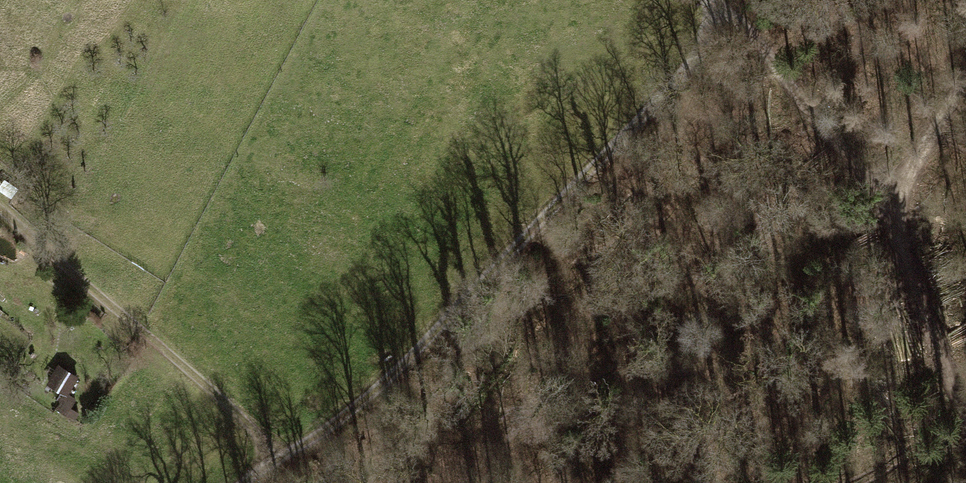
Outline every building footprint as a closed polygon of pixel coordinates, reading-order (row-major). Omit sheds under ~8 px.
[(57,363),(45,381),(63,394),(76,376),(57,363)]
